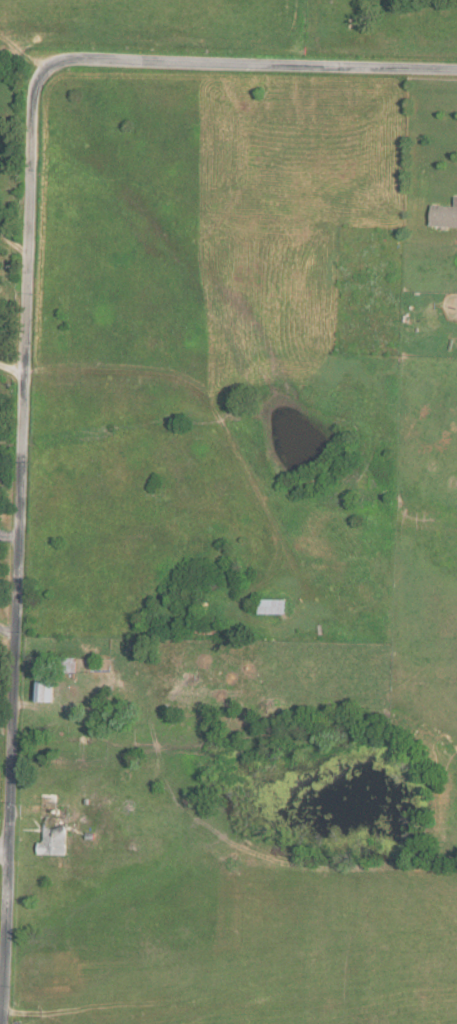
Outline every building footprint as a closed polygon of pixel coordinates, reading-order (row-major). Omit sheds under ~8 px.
[(455,197),(455,206),(433,205),(432,227),(456,228),(456,197),(455,197)] [(286,615),(286,599),(260,599),(260,614),(286,615)] [(77,673),(78,658),(64,658),(64,672),(77,673)] [(36,703),(54,703),(55,683),(37,682),(36,703)] [(69,856),(69,826),(46,825),(46,843),(40,843),(40,855),(69,856)]
